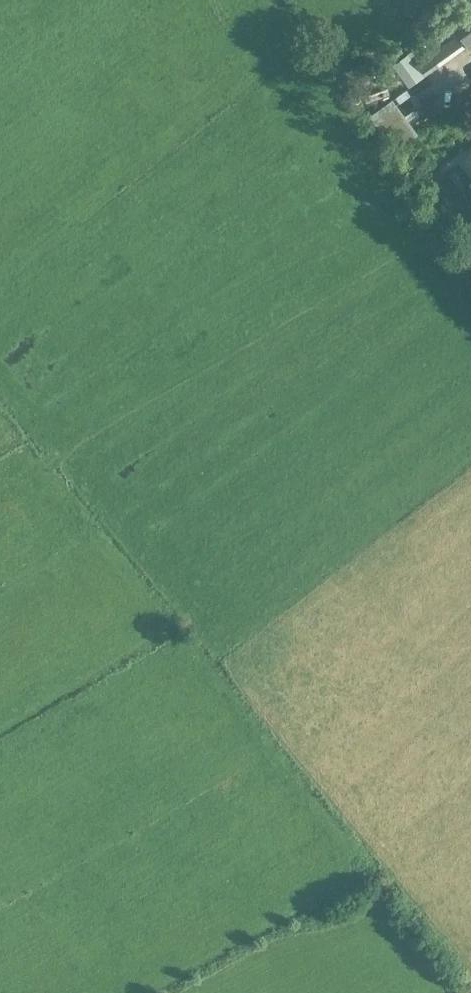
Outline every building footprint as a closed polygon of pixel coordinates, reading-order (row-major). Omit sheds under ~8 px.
[(452,24),(468,46),(469,48),(470,47),(470,11),(452,24)] [(395,66),(407,84),(421,74),(423,78),(468,46),(452,24),(395,66)] [(393,99),(371,115),(396,151),(415,177),(427,169),(409,142),(420,134),(393,99)] [(463,105),(470,117),(470,99),(463,105)] [(460,161),(470,176),(470,153),(460,161)] [(469,184),(458,169),(445,178),(461,200),(462,199),(468,208),(470,206),(470,183),(469,184)]
